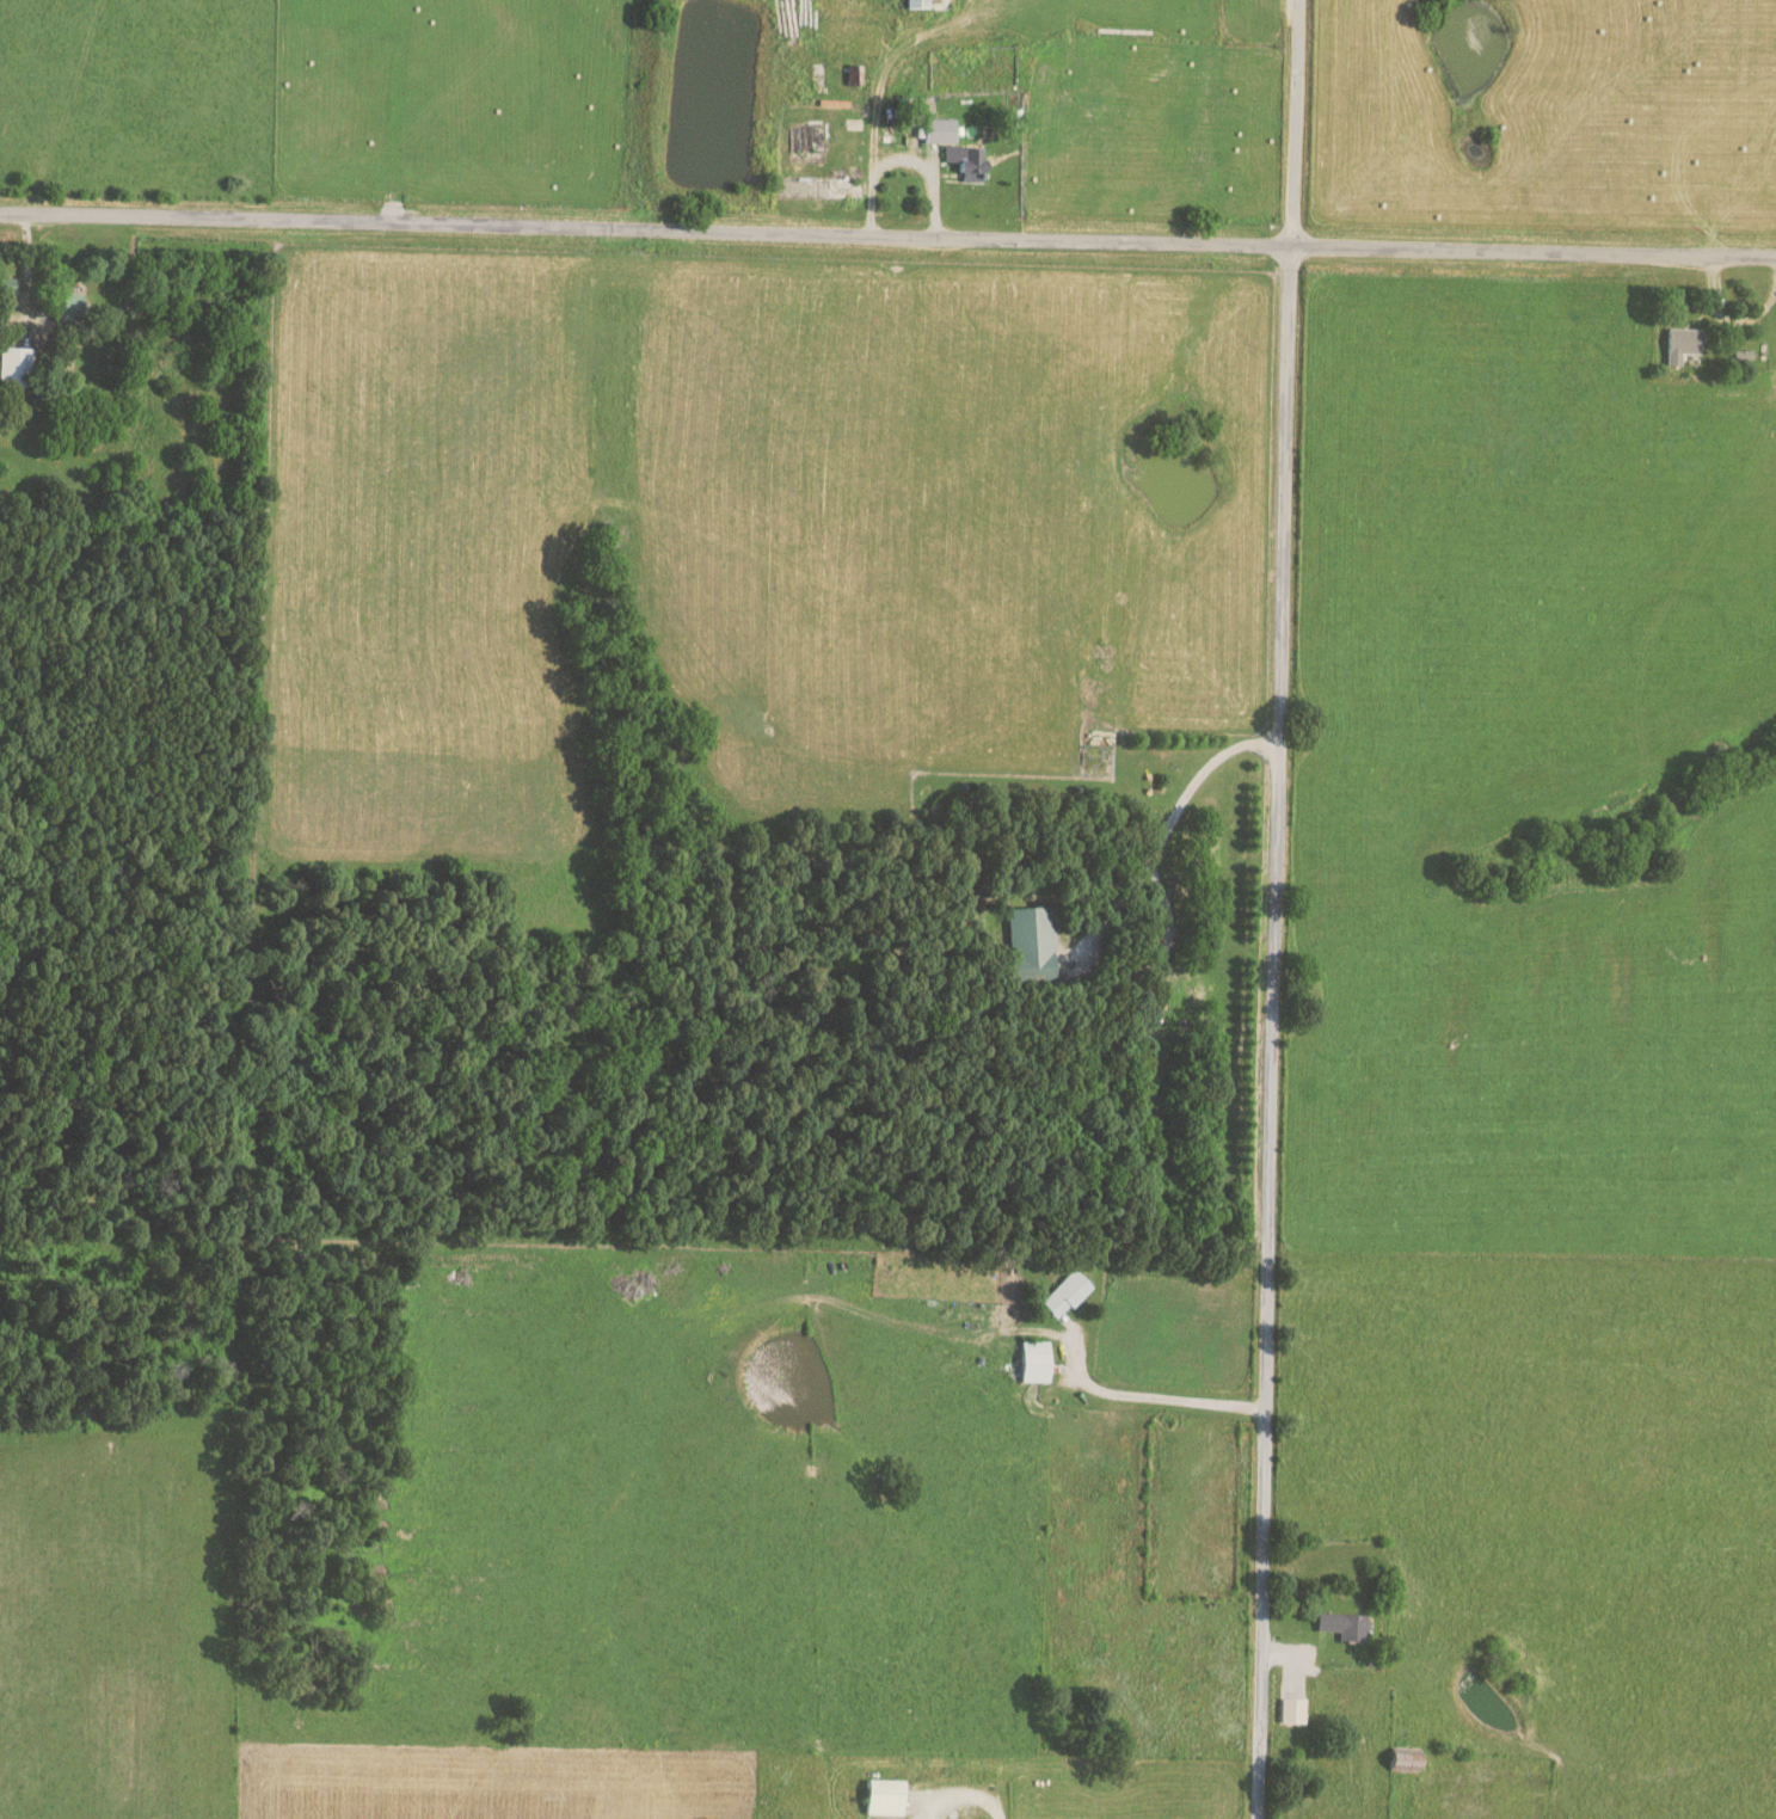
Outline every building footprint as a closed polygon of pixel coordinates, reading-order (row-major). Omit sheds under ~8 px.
[(909,8),(931,8),(931,0),(908,0),(909,8)] [(926,144),(957,143),(957,119),(926,120),(926,144)] [(962,182),(989,183),(989,161),(986,161),(986,148),(946,146),(946,162),(963,162),(962,182)] [(63,321),(84,321),(85,294),(64,293),(63,321)] [(1702,354),(1702,330),(1669,329),(1668,354),(1702,354)] [(32,349),(0,348),(0,387),(31,388),(32,349)] [(1005,908),(1010,985),(1058,982),(1053,905),(1005,908)] [(1041,1302),(1060,1319),(1093,1285),(1074,1267),(1041,1302)] [(1050,1382),(1051,1341),(1023,1340),(1022,1382),(1050,1382)] [(1339,1631),(1339,1641),(1366,1642),(1367,1616),(1318,1615),(1317,1631),(1339,1631)] [(1281,1722),(1305,1722),(1305,1699),(1281,1699),(1281,1722)] [(868,1814),(905,1815),(906,1780),(869,1780),(868,1814)]
